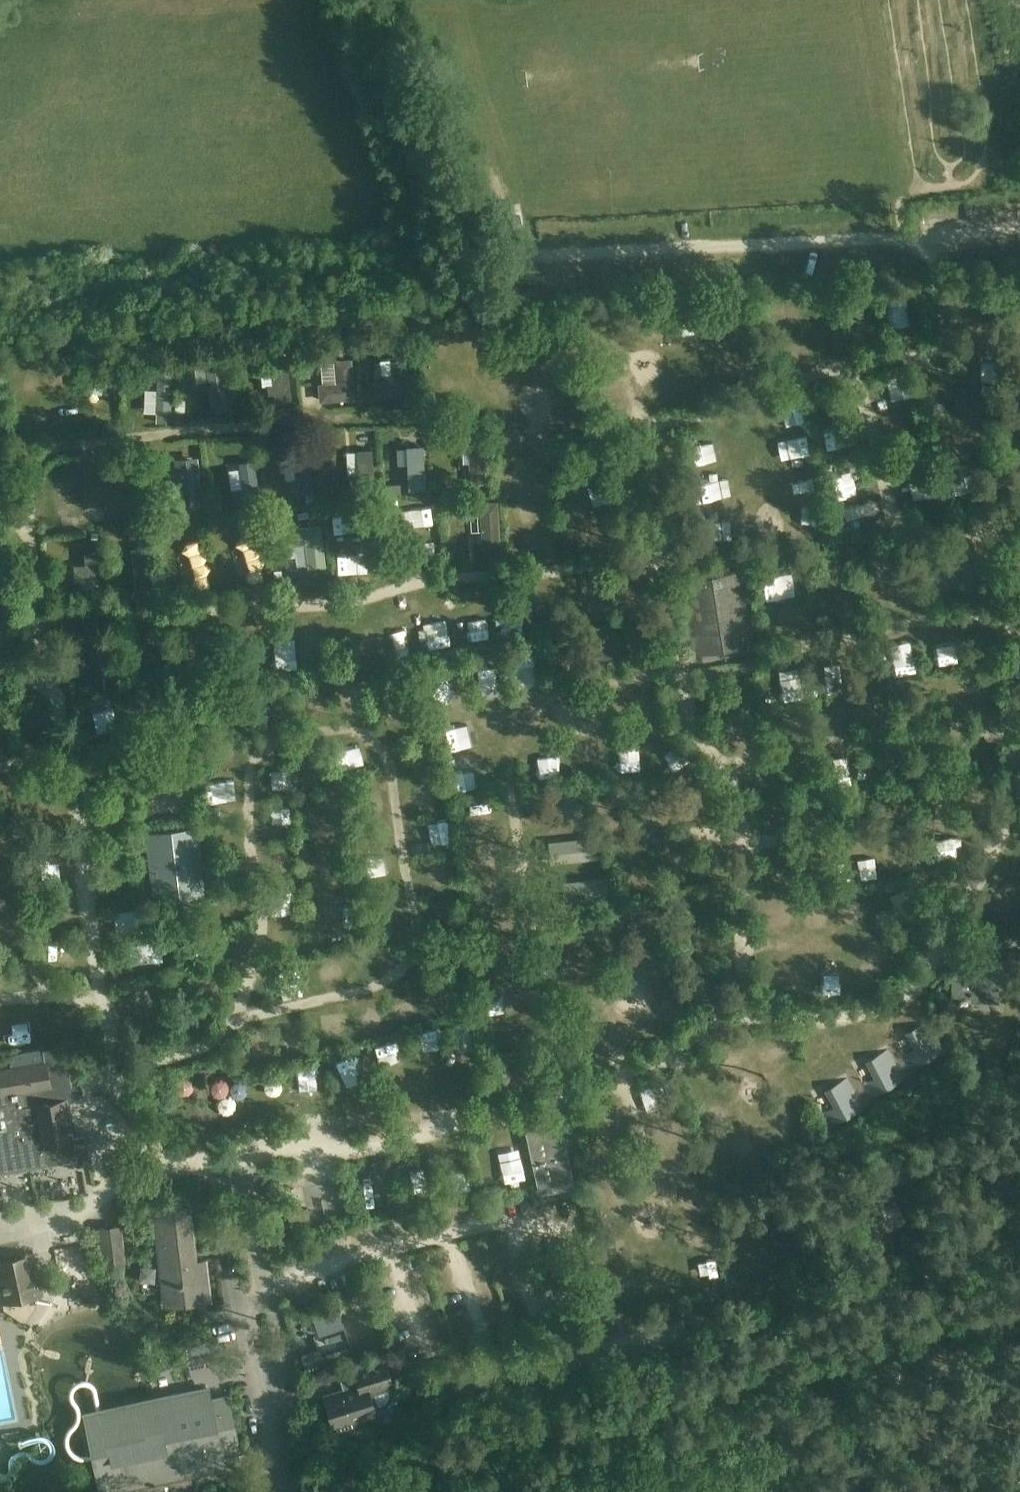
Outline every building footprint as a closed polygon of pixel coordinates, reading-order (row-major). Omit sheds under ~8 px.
[(857,317),(872,314),(868,297),(853,301),(857,317)] [(891,311),(908,310),(906,297),(890,298),(891,311)] [(916,358),(922,372),(947,361),(941,347),(916,358)] [(289,399),(286,356),(268,357),(270,400),(289,399)] [(387,381),(375,382),(376,397),(411,393),(407,359),(393,360),(395,373),(387,374),(387,381)] [(338,382),(324,383),(319,383),(320,400),(355,398),(352,360),(336,361),(336,362),(338,382)] [(319,382),(333,381),(332,360),(319,360),(319,382)] [(161,362),(160,386),(159,414),(159,422),(171,423),(173,363),(161,362)] [(212,391),(214,409),(228,408),(223,365),(209,366),(211,380),(211,381),(203,382),(204,392),(212,391)] [(788,438),(803,435),(798,412),(783,416),(788,438)] [(472,471),(473,471),(485,471),(486,471),(486,423),(471,423),(472,437),(472,453),(465,453),(465,463),(472,463),(472,471)] [(425,491),(424,445),(408,446),(408,449),(408,464),(409,492),(425,491)] [(359,450),(360,474),(351,475),(352,490),(374,489),(372,449),(359,450)] [(308,452),(294,453),(297,479),(290,479),(291,489),(298,488),(298,493),(312,491),(308,452)] [(175,479),(177,503),(202,501),(198,458),(184,460),(186,478),(175,479)] [(243,488),(235,489),(237,500),(245,499),(245,501),(259,499),(254,460),(240,462),(243,488)] [(145,511),(140,469),(126,470),(130,512),(145,511)] [(73,504),(68,505),(69,517),(88,515),(84,473),(70,475),(73,504)] [(707,504),(721,502),(717,481),(704,484),(707,504)] [(799,485),(805,511),(817,509),(812,483),(799,485)] [(859,499),(852,483),(840,488),(847,504),(859,499)] [(482,511),(483,531),(484,546),(500,545),(497,501),(481,502),(482,511)] [(336,529),(357,529),(357,513),(336,513),(336,529)] [(310,566),(324,565),(320,526),(288,529),(290,544),(296,543),(307,542),(309,562),(310,566)] [(154,596),(150,548),(148,548),(145,547),(138,547),(136,549),(134,550),(138,597),(154,596)] [(86,580),(81,580),(81,590),(86,590),(87,596),(101,595),(99,552),(85,553),(86,580)] [(742,570),(682,580),(691,633),(751,623),(742,570)] [(451,649),(440,621),(427,626),(437,653),(451,649)] [(726,663),(747,663),(747,642),(726,642),(726,663)] [(517,682),(532,681),(531,661),(516,661),(517,682)] [(475,671),(478,696),(497,694),(494,668),(475,671)] [(277,718),(278,691),(264,691),(263,717),(277,718)] [(446,728),(450,753),(470,750),(466,725),(446,728)] [(595,747),(577,748),(578,779),(597,778),(595,747)] [(468,765),(450,772),(458,792),(476,785),(468,765)] [(271,802),(290,797),(284,774),(265,779),(271,802)] [(640,790),(643,810),(660,808),(656,787),(640,790)] [(598,791),(598,813),(612,812),(611,790),(598,791)] [(541,807),(543,821),(569,817),(567,803),(541,807)] [(155,901),(206,894),(198,828),(147,835),(155,901)] [(595,866),(596,849),(550,848),(550,864),(595,866)] [(330,865),(331,887),(349,886),(348,865),(330,865)] [(865,898),(844,902),(848,925),(869,921),(865,898)] [(64,932),(65,907),(44,907),(43,932),(64,932)] [(45,943),(41,962),(63,966),(67,947),(45,943)] [(668,955),(648,958),(653,984),(673,981),(668,955)] [(953,992),(973,992),(973,999),(999,999),(1000,973),(980,972),(980,981),(953,980),(953,992)] [(150,984),(131,994),(136,1004),(155,995),(150,984)] [(942,1054),(926,1022),(907,1032),(918,1052),(908,1058),(913,1069),(942,1054)] [(873,1098),(902,1083),(885,1051),(867,1061),(878,1081),(867,1087),(873,1098)] [(74,1158),(63,1099),(71,1098),(65,1059),(0,1070),(0,1170),(74,1158)] [(212,1095),(228,1089),(223,1073),(207,1078),(212,1095)] [(833,1126),(862,1111),(845,1079),(827,1089),(838,1109),(827,1115),(833,1126)] [(919,1081),(911,1079),(909,1086),(917,1089),(919,1081)] [(240,1082),(228,1090),(237,1105),(249,1098),(240,1082)] [(655,1119),(673,1119),(674,1094),(656,1094),(655,1119)] [(574,1184),(560,1126),(530,1132),(544,1191),(574,1184)] [(679,1135),(664,1142),(671,1157),(686,1150),(679,1135)] [(42,1182),(45,1201),(71,1197),(68,1178),(42,1182)] [(27,1185),(13,1187),(15,1201),(29,1200),(27,1185)] [(877,1232),(905,1219),(894,1196),(881,1203),(879,1197),(864,1205),(877,1232)] [(190,1206),(155,1210),(166,1305),(211,1300),(207,1261),(197,1262),(190,1206)] [(479,1227),(484,1240),(499,1234),(495,1222),(479,1227)] [(122,1225),(99,1227),(103,1266),(126,1264),(122,1225)] [(462,1231),(466,1243),(478,1239),(474,1227),(462,1231)] [(0,1305),(42,1297),(33,1253),(0,1260),(0,1304),(0,1305)] [(320,1332),(345,1323),(338,1304),(313,1313),(320,1332)] [(303,1357),(307,1369),(353,1353),(350,1345),(321,1354),(320,1351),(303,1357)] [(337,1426),(340,1433),(356,1428),(353,1421),(378,1413),(371,1391),(391,1385),(388,1377),(392,1376),(387,1359),(356,1369),(361,1385),(327,1396),(336,1426),(337,1426)] [(86,1414),(102,1491),(224,1466),(222,1455),(240,1451),(229,1397),(211,1400),(208,1389),(86,1414)]
